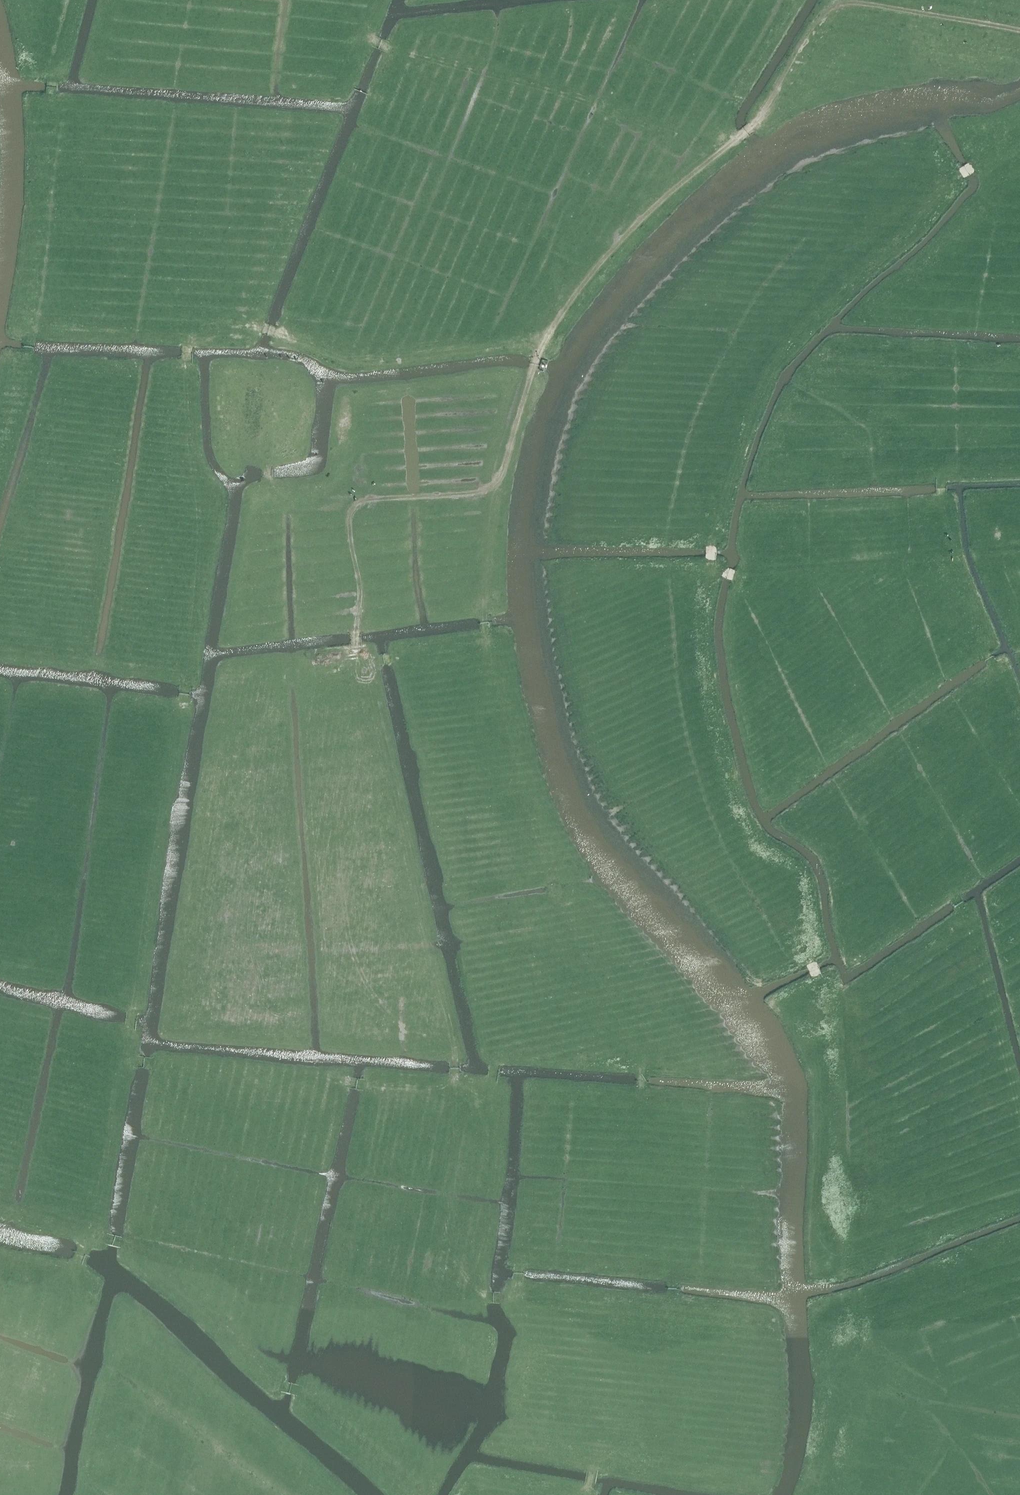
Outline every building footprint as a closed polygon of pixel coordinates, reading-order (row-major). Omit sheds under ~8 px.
[(185,345),(184,358),(194,358),(195,345),(185,345)]
